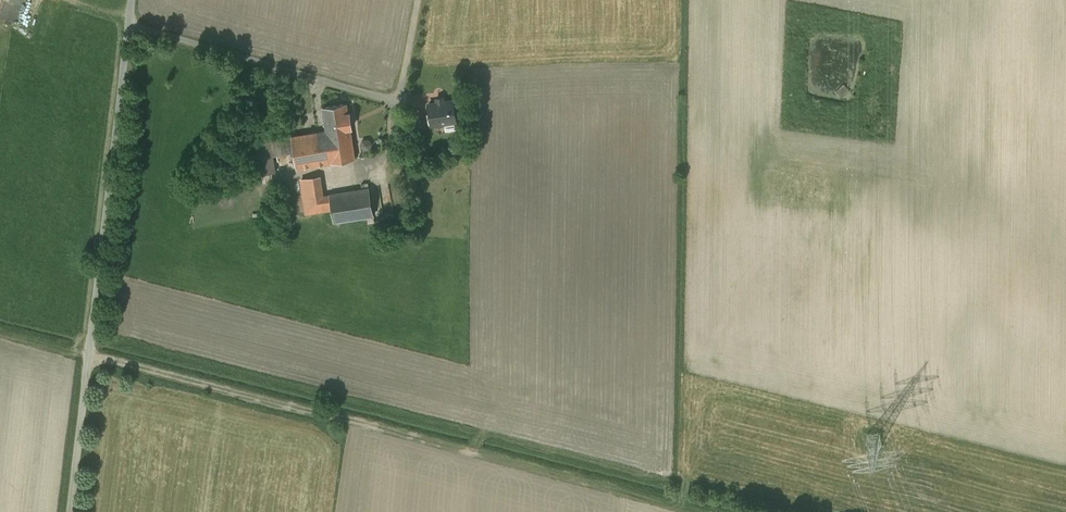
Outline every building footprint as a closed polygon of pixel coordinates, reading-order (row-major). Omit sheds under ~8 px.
[(14,0),(1,0),(0,1),(0,19),(2,21),(5,17),(16,2),(14,0)] [(453,96),(425,101),(430,127),(457,122),(453,96)] [(327,131),(292,137),(295,153),(297,168),(356,159),(347,104),(323,108),(327,131)] [(295,153),(292,137),(271,140),(273,156),(295,153)] [(365,147),(374,148),(374,139),(365,138),(365,147)] [(273,156),(271,140),(251,143),(256,175),(276,171),(273,156)] [(314,177),(302,179),(307,213),(332,209),(332,210),(334,222),(367,217),(374,215),(369,188),(317,197),(314,177)]
